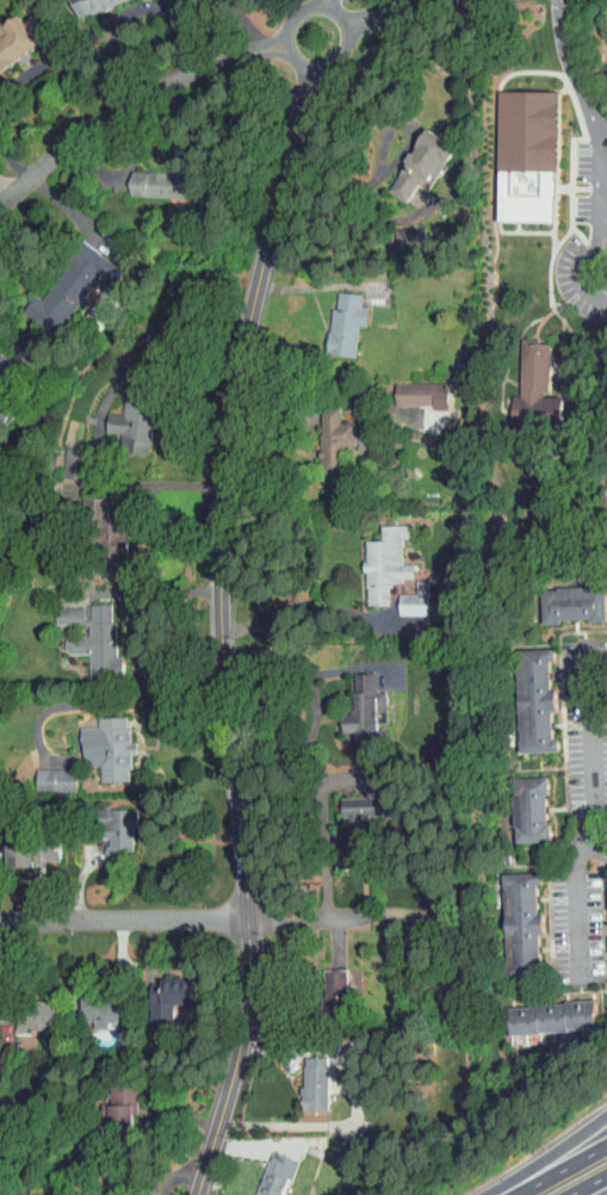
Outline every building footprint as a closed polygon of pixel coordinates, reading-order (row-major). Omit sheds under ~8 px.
[(39,31),(23,6),(12,13),(8,6),(0,11),(0,56),(39,31)] [(487,83),(487,213),(549,213),(549,83),(487,83)] [(378,185),(396,195),(413,166),(426,174),(446,139),(415,121),(378,185)] [(118,189),(198,192),(199,174),(179,173),(180,145),(156,144),(155,165),(119,164),(118,189)] [(86,269),(94,274),(104,259),(71,236),(32,293),(24,288),(12,305),(44,328),(86,269)] [(350,286),(325,285),(325,301),(319,301),(317,347),(345,348),(346,319),(356,320),(357,299),(350,299),(350,286)] [(539,336),(511,335),(510,389),(502,389),(502,415),(552,417),(553,390),(537,390),(539,336)] [(438,400),(438,377),(384,375),(384,399),(438,400)] [(148,379),(115,376),(112,407),(97,406),(95,425),(110,427),(109,443),(142,446),(148,379)] [(308,402),(309,479),(331,478),(330,440),(343,440),(343,415),(328,415),(328,401),(308,402)] [(71,473),(75,443),(53,440),(49,470),(71,473)] [(97,490),(71,490),(71,509),(88,509),(87,546),(117,547),(117,525),(111,525),(111,509),(96,509),(97,490)] [(355,598),(379,597),(378,574),(402,573),(402,557),(391,557),(391,531),(400,531),(400,518),(369,519),(369,533),(354,534),(355,598)] [(416,609),(418,574),(404,574),(404,588),(388,587),(387,608),(416,609)] [(532,615),(595,613),(594,579),(543,581),(543,585),(531,586),(532,615)] [(78,646),(78,671),(112,671),(112,650),(105,650),(105,614),(100,614),(100,597),(76,597),(76,631),(53,632),(53,646),(78,646)] [(73,600),(43,601),(44,617),(73,616),(73,600)] [(513,745),(549,744),(548,732),(543,733),(542,703),(546,703),(546,683),(541,683),(540,653),(544,653),(544,642),(511,643),(513,745)] [(338,667),(338,726),(343,725),(343,736),(368,736),(367,687),(364,687),(364,666),(338,667)] [(89,775),(119,774),(118,746),(125,746),(125,735),(116,736),(116,709),(86,710),(86,720),(70,720),(71,759),(88,759),(89,775)] [(64,785),(65,763),(25,762),(25,785),(64,785)] [(507,835),(539,834),(537,770),(505,771),(507,835)] [(330,791),(331,811),(373,809),(372,789),(330,791)] [(96,859),(121,858),(120,822),(127,822),(126,802),(95,803),(96,859)] [(49,837),(23,838),(23,828),(0,828),(0,861),(22,861),(22,857),(49,857),(49,837)] [(494,867),(497,962),(530,961),(529,927),(531,927),(529,877),(532,877),(532,865),(494,867)] [(317,964),(318,995),(338,994),(337,963),(317,964)] [(186,973),(153,972),(152,986),(142,986),(141,1015),(162,1016),(163,997),(185,998),(186,973)] [(83,1021),(97,1022),(98,1015),(108,1016),(109,991),(72,990),(71,1014),(84,1015),(83,1021)] [(501,1027),(587,1024),(585,995),(501,998),(501,1027)] [(6,998),(7,1024),(48,1022),(47,997),(6,998)] [(319,1103),(318,1050),(292,1050),(293,1104),(319,1103)] [(123,1080),(98,1080),(99,1120),(125,1119),(123,1080)] [(261,1144),(246,1186),(270,1194),(286,1153),(261,1144)]
